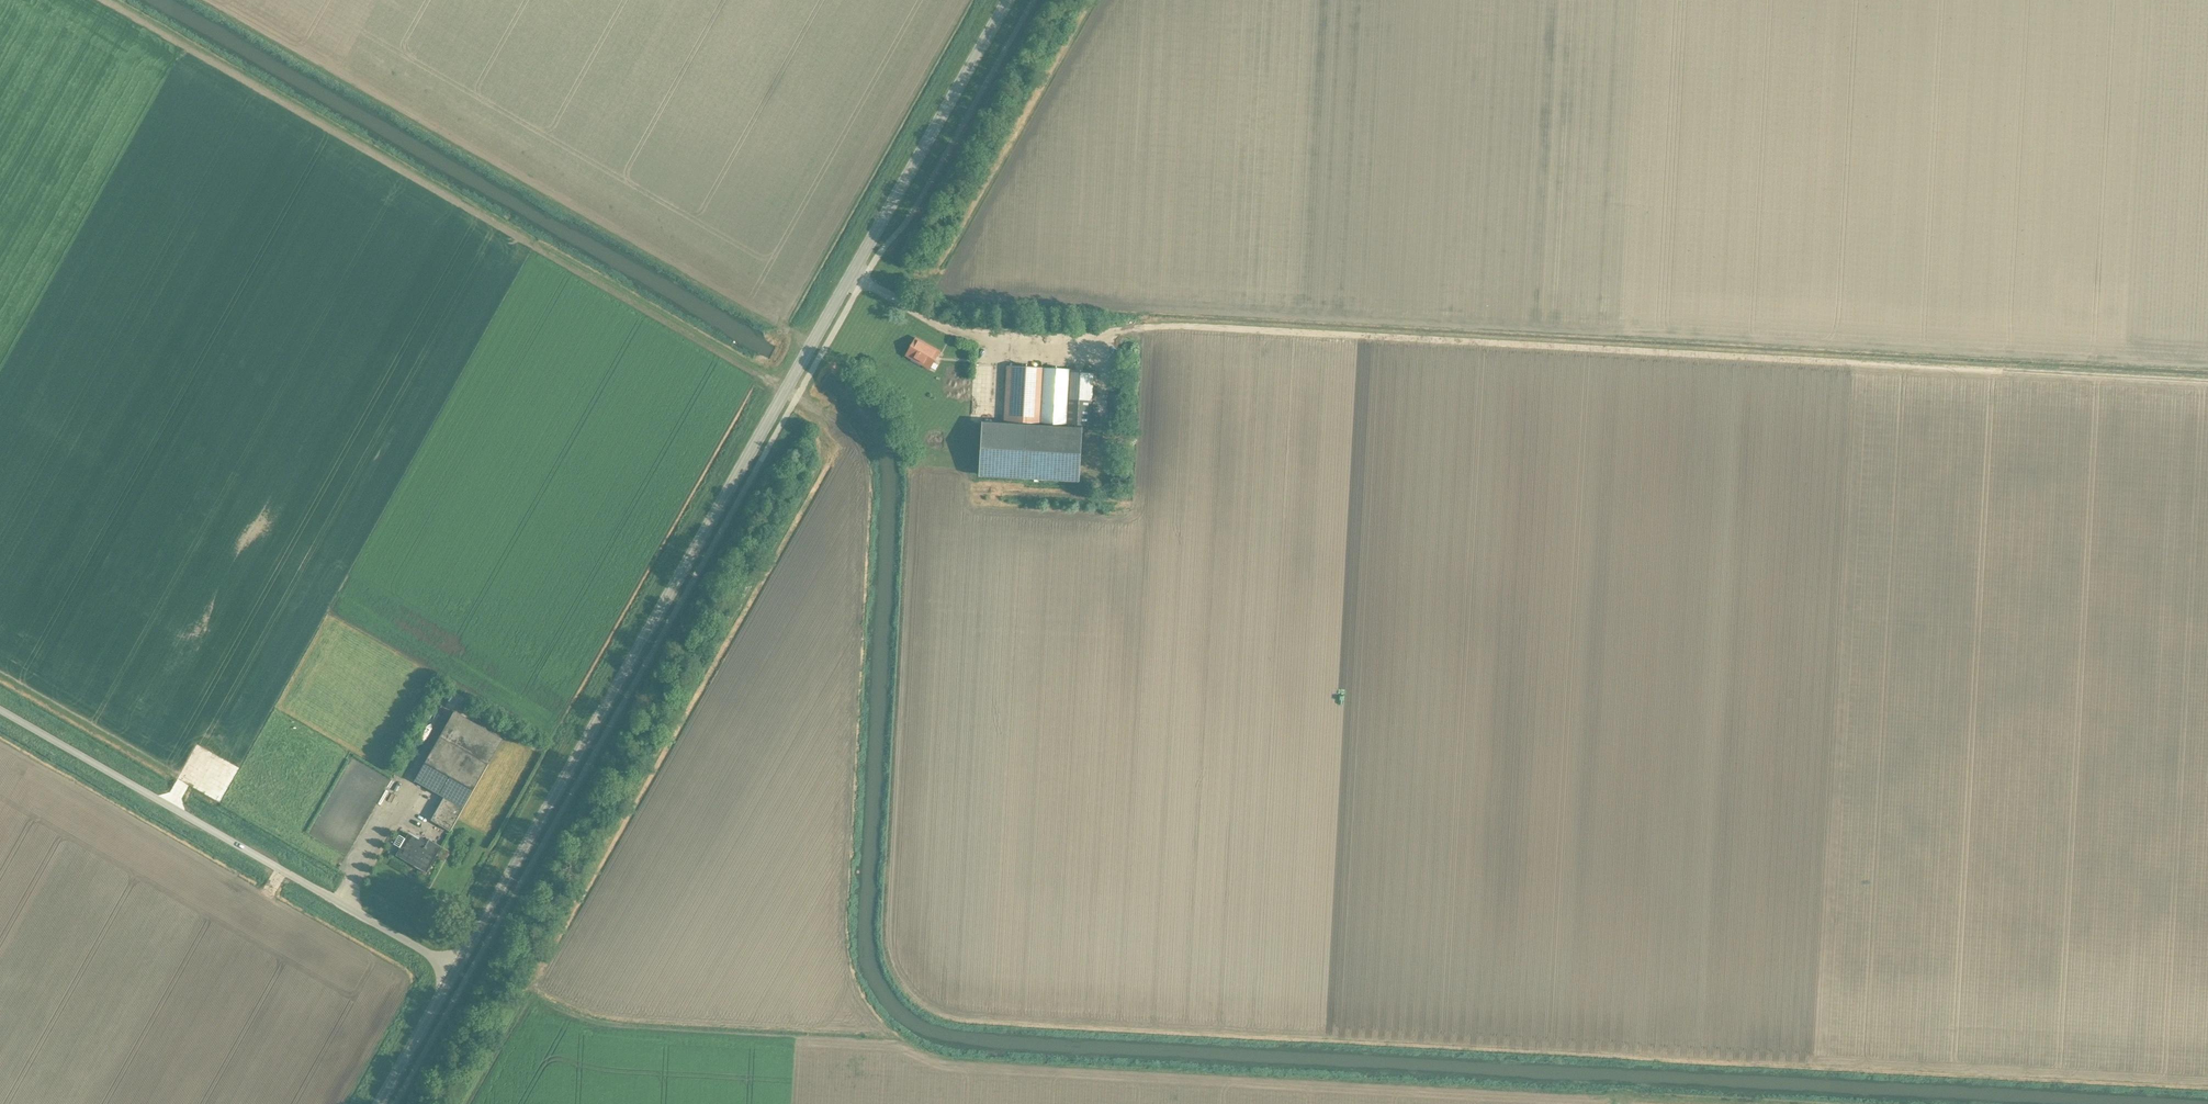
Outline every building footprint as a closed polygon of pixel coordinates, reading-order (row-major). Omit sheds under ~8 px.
[(929,369),(939,351),(916,338),(906,355),(929,369)] [(969,362),(972,369),(976,368),(979,377),(985,375),(978,359),(969,362)] [(1007,366),(1004,421),(1037,423),(1039,423),(1042,368),(1007,366)] [(1069,370),(1042,368),(1039,423),(1066,425),(1069,370)] [(1069,370),(1066,425),(1090,426),(1093,371),(1069,370)] [(1004,421),(1004,425),(982,424),(980,474),(1034,477),(1037,427),(1037,423),(1004,421)] [(1037,427),(1034,477),(1077,480),(1080,430),(1037,427)] [(417,725),(426,730),(433,715),(424,710),(417,725)] [(450,831),(503,739),(454,711),(415,781),(444,797),(431,820),(450,831)] [(419,839),(408,833),(396,855),(426,873),(442,847),(429,839),(425,846),(417,841),(419,839)] [(425,1098),(432,1086),(427,1083),(420,1095),(425,1098)]
